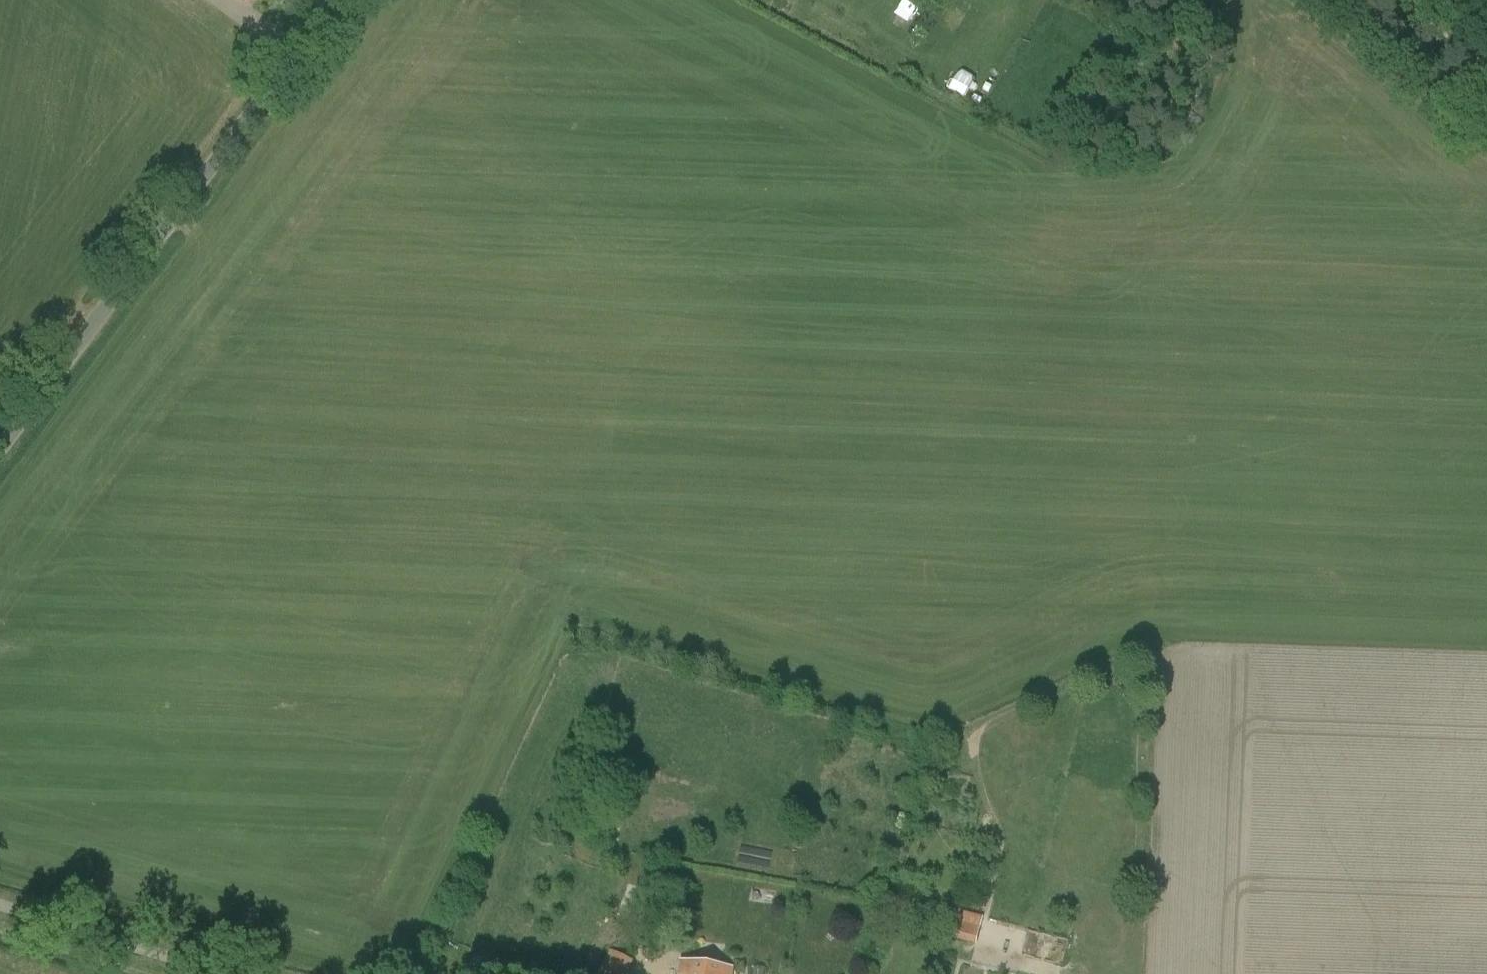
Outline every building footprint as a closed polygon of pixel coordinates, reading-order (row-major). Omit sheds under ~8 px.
[(977,946),(983,917),(961,912),(954,940),(977,946)] [(1031,928),(1025,949),(1065,961),(1072,940),(1031,928)] [(632,959),(609,948),(598,973),(625,973),(632,959)] [(734,967),(681,961),(679,973),(733,973),(734,967)]
